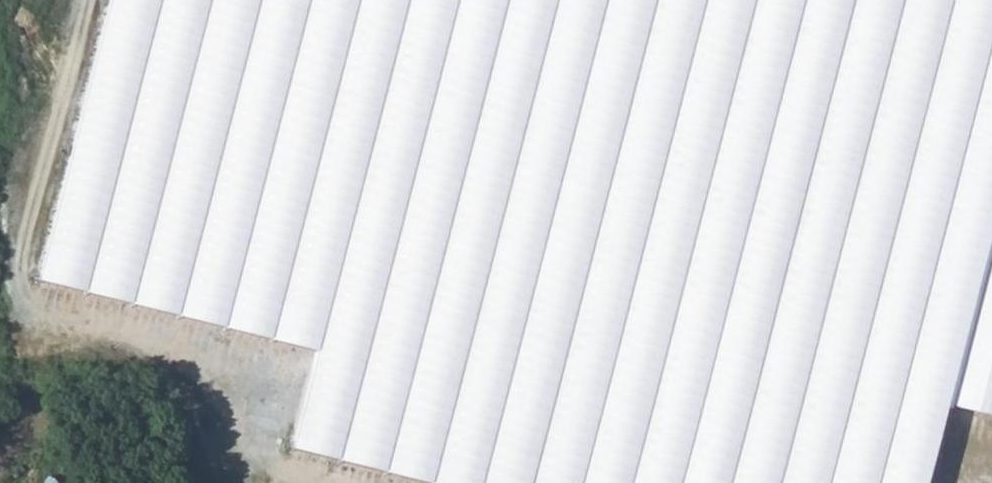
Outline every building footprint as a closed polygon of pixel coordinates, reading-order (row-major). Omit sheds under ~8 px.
[(991,257),(991,0),(119,0),(53,276),(322,344),(293,443),(439,482),(936,482),(953,418),(991,257)] [(953,418),(991,428),(991,257),(953,418)]
